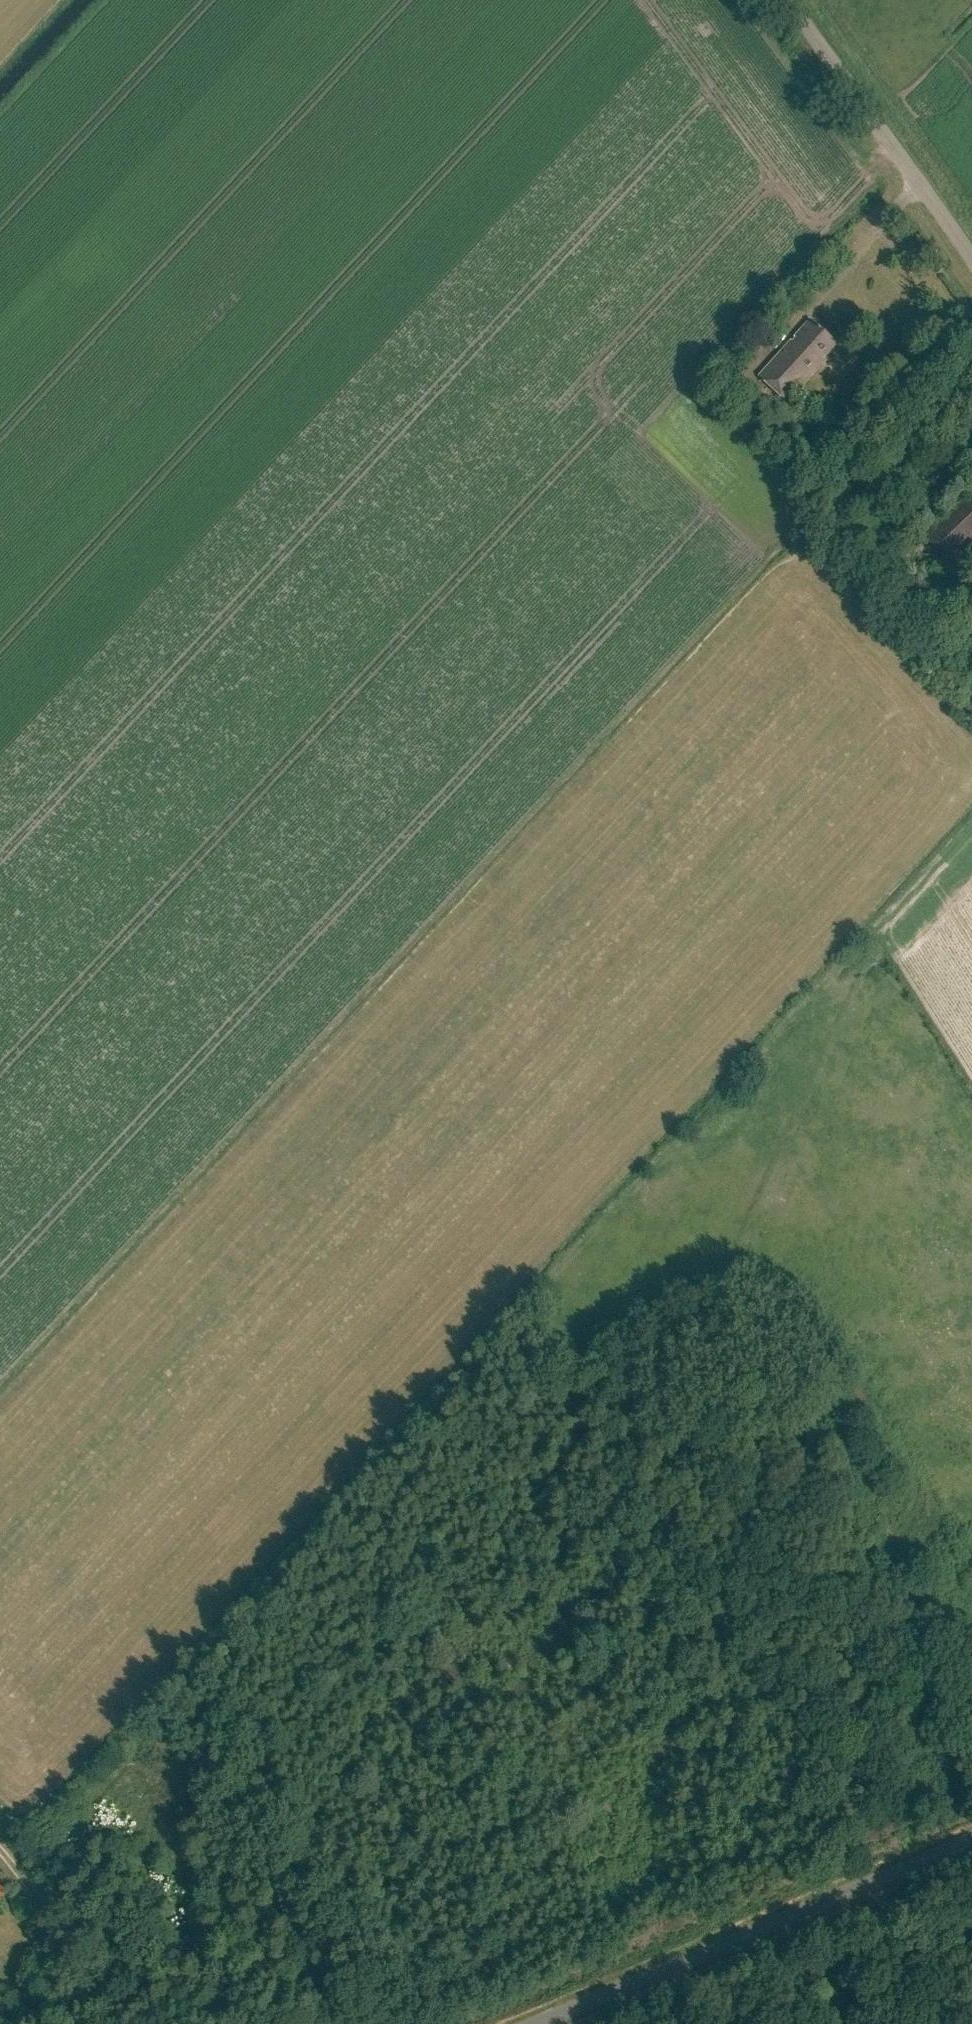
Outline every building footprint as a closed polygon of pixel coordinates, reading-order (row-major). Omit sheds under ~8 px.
[(826,348),(832,341),(809,321),(758,379),(786,404),(832,353),(826,348)] [(971,545),(971,505),(970,503),(966,507),(960,501),(923,536),(951,565),(971,545)]
